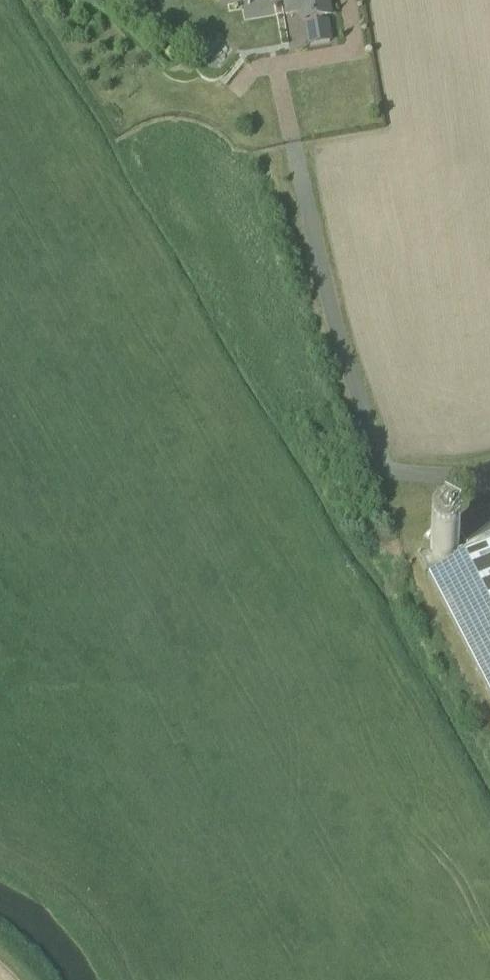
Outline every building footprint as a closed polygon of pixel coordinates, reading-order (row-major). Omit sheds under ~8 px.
[(288,18),(301,15),(303,24),(329,20),(326,0),(285,0),(288,18)] [(456,530),(467,553),(489,541),(489,529),(483,516),(456,530)] [(449,536),(445,535),(441,536),(438,537),(435,539),(432,542),(431,546),(430,548),(430,551),(431,554),(431,556),(433,558),(435,561),(438,563),(440,564),(445,565),(450,564),(453,562),(455,561),(458,558),(459,555),(459,553),(460,550),(459,546),(457,542),(455,539),(453,538),(451,537),(449,536)] [(428,581),(489,701),(489,549),(428,581)]
